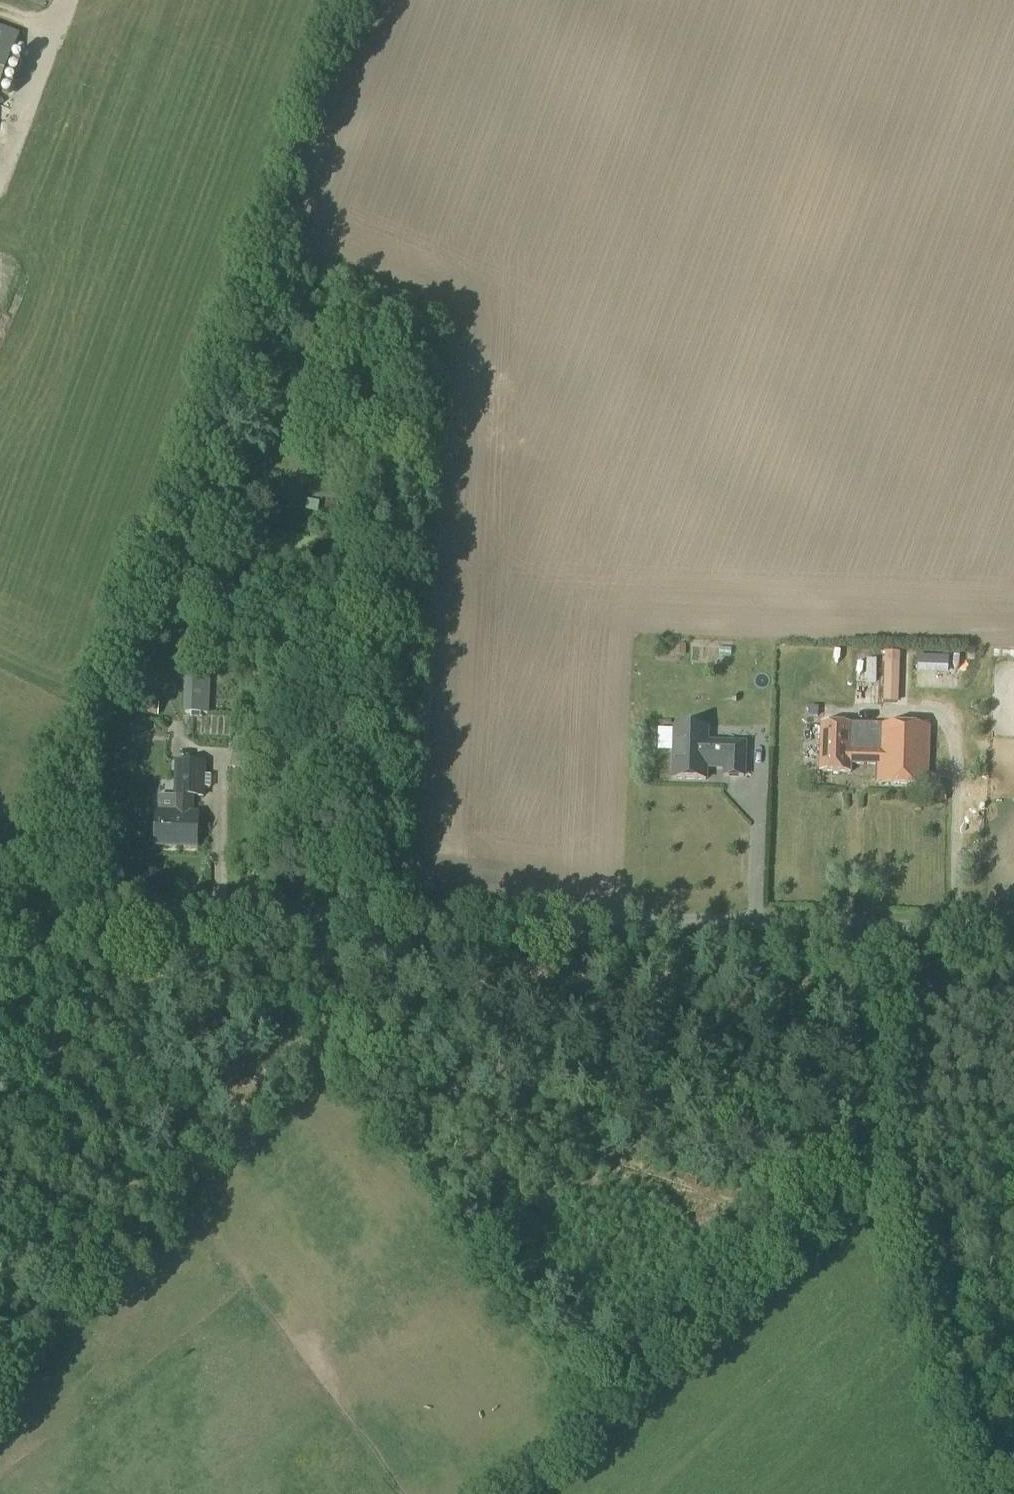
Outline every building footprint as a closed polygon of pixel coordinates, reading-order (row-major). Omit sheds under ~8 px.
[(20,35),(0,28),(0,92),(20,35)] [(895,702),(897,653),(885,653),(884,702),(895,702)] [(185,658),(184,670),(183,714),(209,715),(211,671),(211,659),(185,658)] [(158,716),(160,698),(139,695),(137,714),(158,716)] [(817,716),(818,707),(810,707),(809,716),(817,716)] [(927,787),(929,727),(821,724),(820,772),(851,773),(851,764),(879,765),(879,786),(927,787)] [(706,766),(725,766),(725,777),(744,777),(745,745),(707,743),(708,730),(675,729),(673,780),(706,781),(706,766)] [(149,789),(168,789),(168,754),(149,754),(149,789)] [(177,763),(175,814),(156,814),(155,846),(197,848),(198,815),(192,815),(193,797),(203,797),(205,764),(177,763)]
